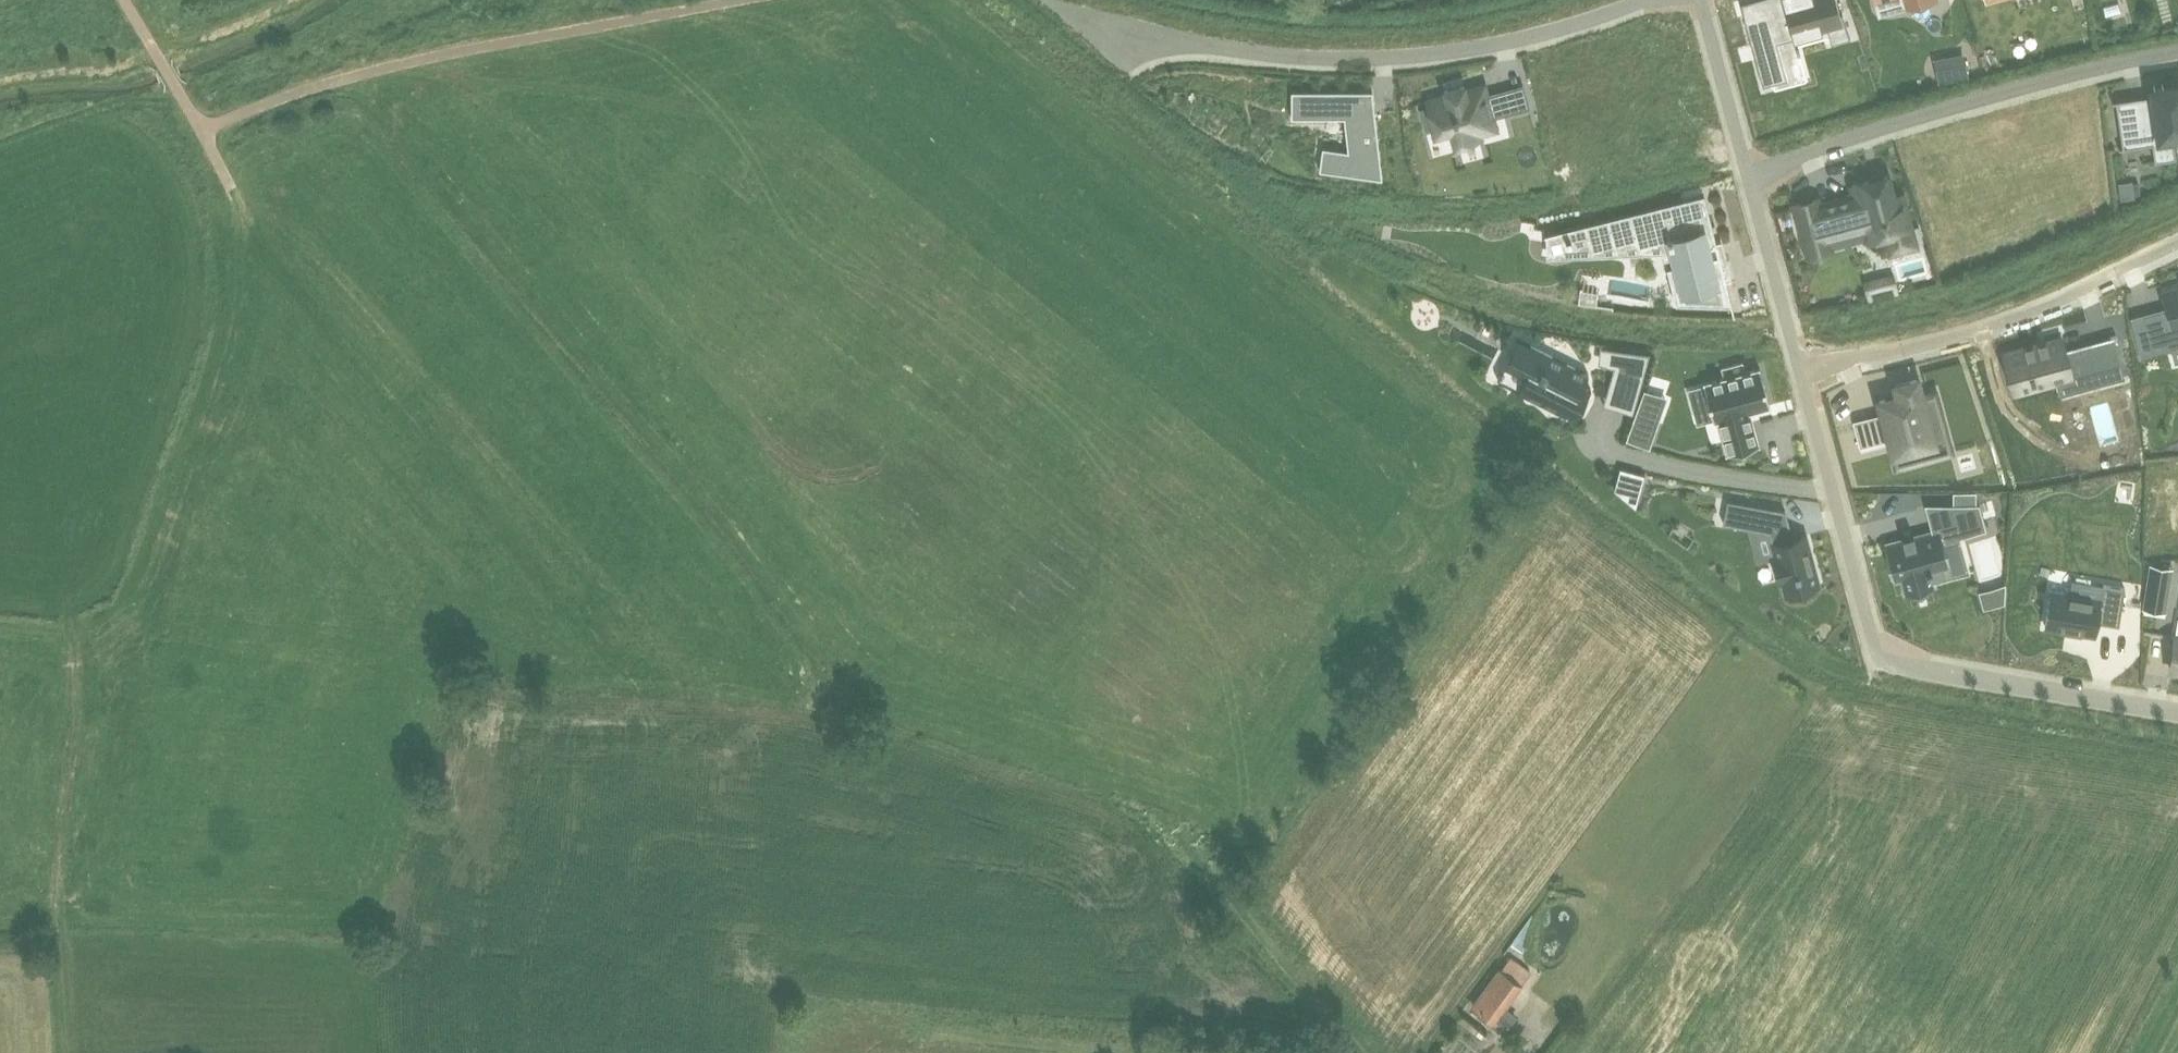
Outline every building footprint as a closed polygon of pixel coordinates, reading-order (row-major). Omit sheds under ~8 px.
[(1745,15),(1758,63),(1757,63),(1763,85),(1780,80),(1786,78),(1781,62),(1782,62),(1776,41),(1828,28),(1832,42),(1838,40),(1839,41),(1850,38),(1842,13),(1840,14),(1837,3),(1816,8),(1814,0),(1763,0),(1758,1),(1760,11),(1745,15)] [(1962,57),(1937,62),(1940,80),(1966,76),(1962,57)] [(2118,122),(2122,146),(2119,147),(2119,148),(2152,144),(2154,161),(2176,158),(2173,136),(2177,135),(2177,85),(2173,86),(2173,84),(2151,87),(2155,116),(2118,122)] [(1514,111),(1513,110),(1509,94),(1487,100),(1486,94),(1483,86),(1465,90),(1462,91),(1449,95),(1446,96),(1427,101),(1429,106),(1420,109),(1426,129),(1434,127),(1436,132),(1452,128),(1456,144),(1480,137),(1500,132),(1496,116),(1500,115),(1514,111)] [(1382,178),(1372,91),(1291,91),(1291,118),(1344,118),(1347,150),(1322,147),(1319,170),(1382,178)] [(1817,198),(1795,204),(1809,255),(1830,249),(1826,234),(1862,225),(1866,240),(1886,234),(1890,252),(1915,246),(1901,194),(1893,196),(1887,175),(1851,185),(1856,202),(1820,212),(1817,198)] [(1565,228),(1544,234),(1544,235),(1566,230),(1568,237),(1565,238),(1567,242),(1569,241),(1570,246),(1588,241),(1590,250),(1613,244),(1614,249),(1637,243),(1638,248),(1668,240),(1682,237),(1686,251),(1672,255),(1672,256),(1673,256),(1675,266),(1669,268),(1676,293),(1677,293),(1679,301),(1701,302),(1699,295),(1705,293),(1707,302),(1730,303),(1733,316),(1735,316),(1726,280),(1731,279),(1727,261),(1713,265),(1708,247),(1717,245),(1704,193),(1586,223),(1585,220),(1565,225),(1565,228)] [(2146,322),(2154,352),(2177,346),(2177,288),(2162,292),(2166,307),(2159,309),(2161,318),(2146,322)] [(1598,291),(1579,289),(1577,301),(1596,304),(1598,291)] [(1588,375),(1588,373),(1517,337),(1516,338),(1529,345),(1514,375),(1531,383),(1526,394),(1574,419),(1575,418),(1571,416),(1586,387),(1590,389),(1590,387),(1582,383),(1586,374),(1588,375)] [(2025,348),(2005,353),(2016,394),(2058,382),(2055,372),(2077,366),(2078,373),(2094,369),(2098,383),(2124,376),(2119,361),(2096,367),(2090,344),(2064,351),(2060,338),(2047,342),(2046,340),(2024,346),(2025,348)] [(1600,346),(1600,347),(1603,348),(1601,361),(1616,365),(1613,375),(1641,382),(1649,352),(1600,346)] [(1725,377),(1704,382),(1713,419),(1718,418),(1727,453),(1758,445),(1749,410),(1770,404),(1760,367),(1744,371),(1742,361),(1722,367),(1725,377)] [(1883,412),(1853,420),(1860,446),(1889,438),(1893,452),(1946,438),(1934,392),(1921,395),(1917,378),(1896,384),(1899,395),(1879,400),(1883,412)] [(1638,415),(1631,434),(1650,441),(1656,422),(1638,415)] [(1615,481),(1641,488),(1644,473),(1619,467),(1615,481)] [(1731,500),(1727,523),(1769,531),(1776,555),(1773,555),(1780,582),(1782,581),(1785,592),(1818,584),(1805,535),(1793,538),(1785,510),(1731,500)] [(1932,531),(1886,544),(1892,565),(1899,563),(1902,576),(1906,592),(1933,584),(1928,569),(1947,564),(1941,540),(1960,535),(1986,528),(1979,502),(1974,502),(1974,504),(1960,508),(1959,503),(1925,503),(1932,531)] [(2148,590),(2165,593),(2170,567),(2152,564),(2148,590)] [(2050,595),(2045,626),(2095,634),(2097,621),(2119,625),(2125,587),(2103,583),(2101,599),(2069,593),(2068,598),(2050,595)] [(1980,593),(1984,606),(1998,602),(1998,603),(2004,601),(2005,586),(1994,589),(1980,593)] [(1509,956),(1499,969),(1521,985),(1531,972),(1509,956)] [(1499,969),(1473,1005),(1494,1021),(1521,985),(1499,969)]
